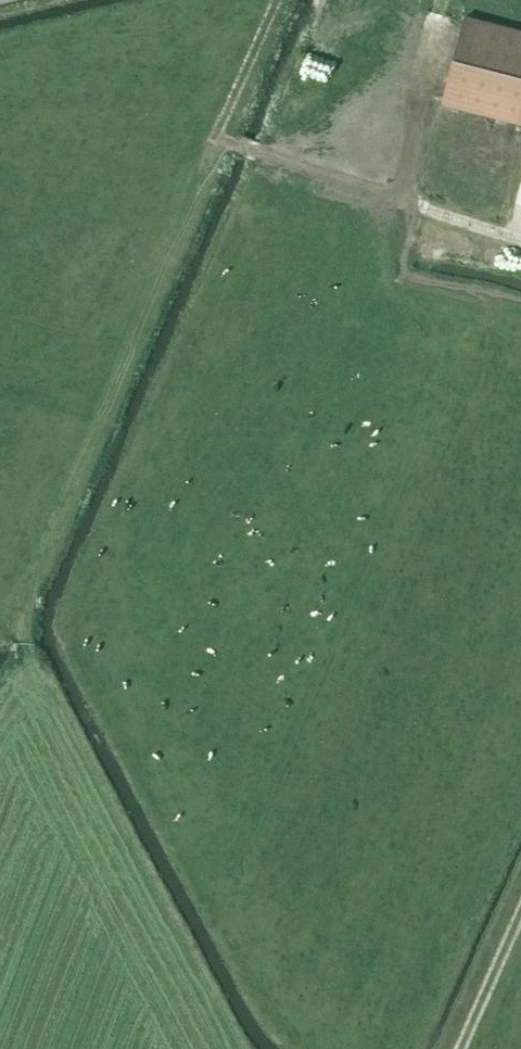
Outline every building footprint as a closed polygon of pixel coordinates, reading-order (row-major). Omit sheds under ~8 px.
[(441,106),(520,126),(520,32),(464,17),(441,106)]
